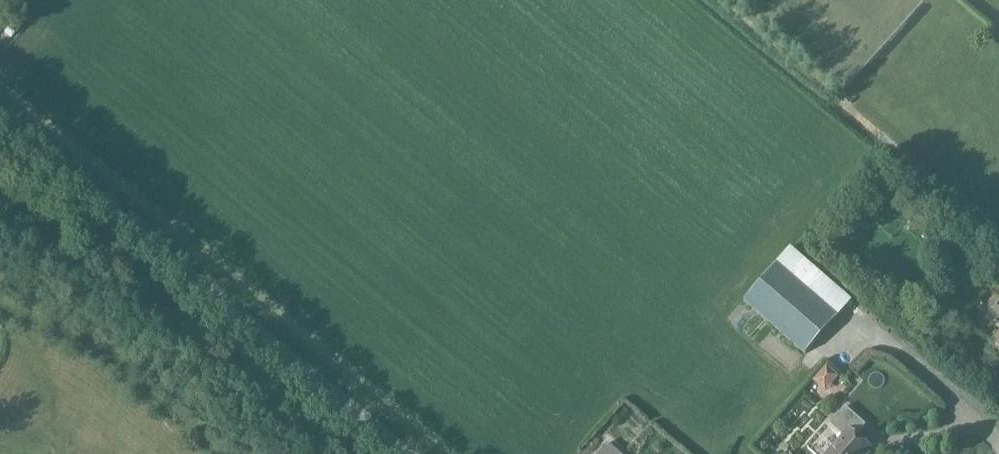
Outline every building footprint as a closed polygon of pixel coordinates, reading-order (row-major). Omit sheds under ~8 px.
[(8,10),(15,0),(0,0),(0,3),(8,10)] [(806,354),(838,318),(852,302),(790,248),(745,301),(806,354)] [(998,351),(998,333),(990,343),(998,351)] [(830,349),(804,374),(824,395),(850,371),(830,349)] [(857,436),(866,425),(845,407),(830,424),(844,436),(828,453),(868,453),(872,449),(857,436)] [(633,443),(624,453),(646,453),(633,443)] [(608,444),(600,453),(620,453),(608,444)]
